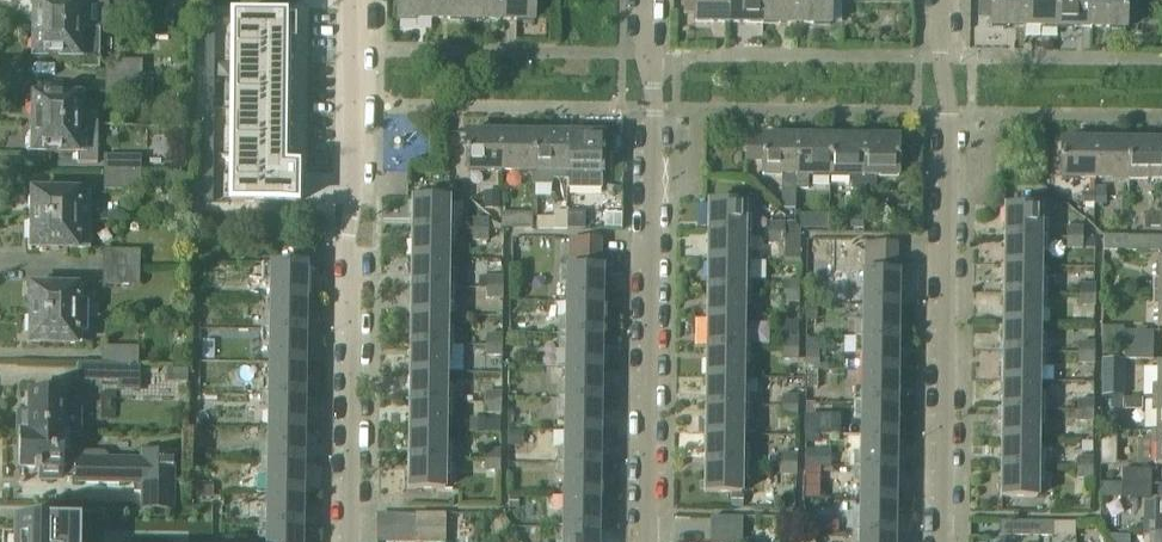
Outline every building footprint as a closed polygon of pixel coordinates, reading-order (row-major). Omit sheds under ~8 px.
[(99,31),(108,31),(108,0),(93,0),(93,1),(41,0),(34,0),(33,30),(95,31),(99,31)] [(433,0),(397,0),(397,20),(432,21),(433,0)] [(466,0),(433,0),(432,21),(465,21),(466,0)] [(500,0),(466,0),(465,21),(499,22),(500,0)] [(499,22),(533,22),(533,0),(500,0),(499,22)] [(728,24),(728,0),(684,0),(684,15),(693,15),(693,24),(728,24)] [(762,0),(728,0),(728,24),(761,25),(762,0)] [(796,0),(762,0),(761,25),(795,25),(796,0)] [(795,25),(829,26),(829,0),(796,0),(795,25)] [(977,16),(989,16),(989,28),(1024,28),(1024,0),(977,0),(977,16)] [(1024,28),(1057,28),(1058,0),(1024,0),(1024,28)] [(1057,28),(1091,29),(1092,0),(1058,0),(1057,28)] [(1091,29),(1124,29),(1125,20),(1135,20),(1135,0),(1092,0),(1091,29)] [(204,17),(204,33),(214,33),(214,17),(204,17)] [(230,204),(294,205),(295,169),(281,169),(283,18),(232,18),(230,204)] [(99,31),(95,31),(33,30),(33,58),(78,59),(78,69),(98,69),(99,31)] [(204,33),(204,48),(214,48),(214,33),(204,33)] [(204,48),(204,64),(213,64),(214,48),(204,48)] [(105,78),(141,79),(141,62),(105,62),(105,78)] [(204,64),(204,79),(213,79),(213,64),(204,64)] [(141,95),(141,79),(105,78),(105,95),(141,95)] [(204,79),(203,95),(213,95),(213,79),(204,79)] [(203,95),(203,110),(213,110),(213,95),(203,95)] [(32,125),(97,125),(97,113),(85,112),(85,97),(32,96),(32,125)] [(203,110),(203,126),(213,126),(213,110),(203,110)] [(96,164),(97,125),(32,125),(32,154),(77,154),(76,164),(96,164)] [(203,126),(203,141),(212,141),(213,126),(203,126)] [(499,173),(499,134),(466,133),(465,173),(499,173)] [(533,174),(533,134),(499,134),(499,173),(533,174)] [(566,181),(567,134),(533,134),(533,174),(533,187),(551,187),(551,181),(566,181)] [(567,134),(566,181),(567,181),(566,174),(601,174),(601,135),(567,134)] [(795,190),(795,137),(761,137),(761,139),(747,139),(747,161),(761,161),(761,176),(783,177),(783,189),(782,189),(782,207),(794,208),(794,190),(795,190)] [(829,177),(829,138),(795,137),(795,190),(808,190),(808,177),(829,177)] [(863,190),(863,138),(829,138),(829,177),(850,178),(850,190),(863,190)] [(863,138),(863,190),(875,190),(874,178),(897,178),(897,139),(863,138)] [(203,141),(203,157),(212,157),(212,141),(203,141)] [(1094,181),(1095,141),(1061,141),(1060,180),(1094,181)] [(1128,181),(1128,142),(1095,141),(1094,181),(1128,181)] [(1128,142),(1128,181),(1161,182),(1161,142),(1128,142)] [(104,173),(139,173),(140,158),(104,157),(104,173)] [(203,157),(203,172),(212,172),(212,157),(203,157)] [(203,172),(202,188),(212,188),(212,172),(203,172)] [(139,191),(139,173),(104,173),(104,190),(139,191)] [(212,204),(212,188),(202,188),(202,203),(212,204)] [(1095,204),(1104,204),(1105,188),(1095,188),(1095,204)] [(485,211),(499,210),(499,191),(484,192),(485,211)] [(31,220),(89,221),(90,192),(31,192),(31,220)] [(412,230),(447,230),(448,201),(412,201),(412,230)] [(707,228),(744,228),(744,205),(708,204),(707,228)] [(1003,236),(1040,237),(1041,208),(1003,207),(1003,236)] [(567,230),(584,230),(584,212),(567,212),(567,230)] [(510,214),(500,214),(500,228),(511,228),(510,214)] [(1159,227),(1159,215),(1145,215),(1145,227),(1159,227)] [(862,217),(850,217),(850,229),(862,229),(862,217)] [(471,231),(488,231),(488,220),(472,219),(471,231)] [(536,219),(536,230),(553,230),(553,219),(536,219)] [(89,236),(89,221),(31,220),(30,249),(89,250),(89,236)] [(783,234),(783,224),(767,224),(767,234),(783,234)] [(743,262),(744,228),(707,228),(707,262),(743,262)] [(1066,237),(1082,238),(1082,228),(1066,228),(1066,237)] [(447,259),(447,230),(412,230),(412,259),(447,259)] [(488,242),(488,231),(471,231),(471,242),(488,242)] [(783,245),(783,234),(767,234),(767,244),(783,245)] [(1040,266),(1040,237),(1003,236),(1003,266),(1040,266)] [(1082,249),(1082,238),(1066,237),(1066,248),(1082,249)] [(1161,294),(1161,238),(1102,237),(1102,252),(1158,252),(1157,294),(1161,294)] [(569,254),(598,254),(598,241),(569,241),(569,254)] [(896,245),(865,245),(865,259),(896,259),(896,245)] [(102,269),(138,269),(138,253),(102,253),(102,269)] [(569,254),(569,267),(598,267),(598,254),(569,254)] [(446,288),(447,259),(412,259),(411,288),(446,288)] [(896,273),(896,259),(865,259),(865,273),(896,273)] [(743,291),(743,262),(707,262),(706,291),(743,291)] [(269,299),(305,299),(306,264),(270,263),(270,265),(263,265),(263,281),(269,281),(269,299)] [(1040,295),(1040,266),(1003,266),(1002,295),(1040,295)] [(566,269),(559,269),(559,285),(566,285),(566,303),(601,303),(602,267),(598,267),(569,267),(566,267),(566,269)] [(138,286),(138,269),(102,269),(102,286),(138,286)] [(898,273),(896,273),(865,273),(855,273),(856,289),(862,289),(862,306),(897,307),(898,273)] [(486,289),(502,289),(503,278),(486,277),(486,289)] [(782,292),(798,292),(798,282),(783,282),(782,292)] [(30,316),(89,317),(89,302),(78,302),(78,288),(31,287),(30,316)] [(1079,296),(1094,296),(1094,287),(1079,287),(1079,296)] [(446,317),(446,288),(411,288),(411,317),(446,317)] [(502,300),(502,289),(486,289),(486,300),(502,300)] [(742,321),(743,291),(706,291),(706,320),(742,321)] [(798,303),(798,292),(782,292),(782,303),(798,303)] [(1039,324),(1040,295),(1002,295),(1002,324),(1039,324)] [(1095,308),(1094,296),(1079,296),(1079,308),(1095,308)] [(305,331),(305,299),(269,299),(269,316),(262,316),(262,331),(305,331)] [(601,335),(601,303),(566,303),(565,320),(558,319),(558,335),(601,335)] [(897,339),(897,307),(862,306),(862,323),(855,323),(855,338),(897,339)] [(826,328),(826,309),(811,309),(811,328),(826,328)] [(88,332),(89,317),(30,316),(29,345),(78,346),(78,333),(88,332)] [(445,346),(446,317),(411,317),(410,346),(445,346)] [(742,350),(742,321),(706,320),(705,349),(742,350)] [(1039,354),(1039,324),(1002,324),(1001,353),(1039,354)] [(304,364),(305,331),(262,331),(261,345),(268,346),(268,364),(304,364)] [(1123,346),(1152,346),(1152,331),(1123,331),(1123,346)] [(485,347),(501,347),(502,335),(485,335),(485,347)] [(600,368),(601,335),(558,335),(558,350),(565,350),(565,367),(600,368)] [(896,372),(897,339),(855,338),(854,354),(861,354),(861,371),(896,372)] [(782,350),(797,350),(797,339),(782,339),(782,350)] [(1078,354),(1094,354),(1094,345),(1078,344),(1078,354)] [(445,375),(445,346),(410,346),(410,374),(445,375)] [(1152,361),(1152,346),(1123,346),(1122,361),(1152,361)] [(501,356),(501,347),(485,347),(485,356),(501,356)] [(113,364),(137,365),(137,349),(101,348),(101,364),(103,364),(113,364)] [(742,379),(742,350),(705,349),(705,378),(742,379)] [(797,361),(797,350),(782,350),(782,361),(797,361)] [(1038,383),(1039,354),(1001,353),(1001,382),(1038,383)] [(1093,366),(1094,354),(1078,354),(1078,365),(1093,366)] [(817,369),(817,355),(807,355),(807,368),(817,369)] [(235,370),(235,363),(199,362),(199,369),(203,369),(203,374),(210,374),(211,369),(235,370)] [(101,365),(77,364),(77,381),(113,382),(118,382),(118,366),(137,366),(137,365),(113,364),(103,364),(101,364),(101,365)] [(304,396),(304,364),(268,364),(268,381),(262,381),(261,395),(304,396)] [(600,400),(600,368),(565,367),(564,385),(557,385),(557,400),(600,400)] [(187,369),(166,369),(166,383),(187,383),(187,369)] [(896,404),(896,372),(861,371),(861,389),(854,389),(854,404),(896,404)] [(805,388),(817,387),(817,373),(805,373),(805,388)] [(444,404),(445,375),(410,374),(409,403),(444,404)] [(741,408),(742,379),(705,378),(705,407),(741,408)] [(1038,412),(1038,383),(1001,382),(1001,411),(1038,412)] [(17,434),(63,435),(80,434),(81,407),(63,407),(64,391),(29,391),(29,414),(20,414),(20,432),(17,431),(17,434)] [(485,405),(502,405),(502,394),(486,394),(485,405)] [(304,429),(304,396),(261,395),(261,410),(267,411),(267,428),(304,429)] [(780,408),(797,409),(797,398),(780,398),(780,408)] [(1141,399),(1128,399),(1122,399),(1121,411),(1142,411),(1141,399)] [(599,433),(600,400),(557,400),(557,415),(564,415),(564,432),(599,433)] [(1077,412),(1093,412),(1093,401),(1077,401),(1077,412)] [(444,433),(444,404),(409,403),(409,432),(444,433)] [(895,436),(896,404),(854,404),(854,419),(860,419),(860,436),(895,436)] [(502,415),(502,405),(485,405),(485,414),(502,415)] [(741,437),(741,408),(705,407),(704,437),(741,437)] [(207,425),(207,409),(193,408),(193,425),(207,425)] [(797,419),(797,409),(780,408),(780,419),(797,419)] [(1038,441),(1038,412),(1001,411),(1000,440),(1038,441)] [(1093,422),(1093,412),(1077,412),(1077,422),(1093,422)] [(303,461),(304,429),(267,428),(267,445),(260,446),(260,461),(303,461)] [(443,462),(444,433),(409,432),(408,461),(443,462)] [(599,465),(599,433),(564,432),(563,450),(556,449),(556,465),(599,465)] [(1116,433),(1100,432),(1100,446),(1116,446),(1116,433)] [(509,433),(509,446),(519,447),(519,433),(509,433)] [(63,443),(63,435),(17,434),(17,469),(34,469),(34,470),(39,470),(39,476),(74,476),(74,483),(133,484),(133,494),(140,494),(140,508),(141,508),(141,509),(173,510),(173,508),(174,452),(140,451),(141,460),(109,459),(103,452),(71,451),(63,443)] [(813,445),(814,436),(804,435),(804,445),(813,445)] [(895,469),(895,436),(860,436),(860,452),(853,453),(852,468),(895,469)] [(740,466),(741,437),(704,437),(704,466),(740,466)] [(1037,470),(1038,441),(1000,440),(1000,469),(1037,470)] [(484,463),(501,463),(501,452),(484,452),(484,463)] [(779,467),(796,467),(796,455),(779,456),(779,467)] [(1076,470),(1093,470),(1093,459),(1076,459),(1076,470)] [(303,494),(303,461),(260,461),(260,476),(266,476),(266,493),(303,494)] [(443,491),(443,462),(408,461),(408,490),(443,491)] [(501,473),(501,463),(484,463),(484,473),(501,473)] [(599,498),(599,465),(556,465),(556,480),(563,480),(563,497),(599,498)] [(740,496),(740,466),(704,466),(703,495),(740,496)] [(796,478),(796,467),(779,467),(772,467),(772,478),(796,478)] [(894,502),(895,469),(852,468),(852,484),(859,484),(859,501),(894,502)] [(1037,499),(1037,470),(1000,469),(999,498),(1037,499)] [(1150,484),(1150,470),(1121,469),(1121,484),(1150,484)] [(1093,480),(1093,470),(1076,470),(1076,479),(1093,480)] [(1150,499),(1150,484),(1121,484),(1121,499),(1150,499)] [(197,497),(212,497),(212,486),(197,486),(197,497)] [(302,526),(303,494),(266,493),(266,510),(259,510),(259,526),(302,526)] [(598,530),(599,498),(563,497),(562,514),(555,514),(555,530),(598,530)] [(894,534),(894,502),(859,501),(859,518),(852,518),(852,533),(894,534)] [(445,530),(445,514),(414,514),(414,529),(445,530)] [(741,532),(741,518),(711,517),(710,532),(741,532)] [(1,537),(1,541),(212,541),(212,523),(77,521),(77,522),(15,522),(15,537),(1,537)] [(1037,536),(1037,522),(999,522),(999,536),(1037,536)] [(1053,537),(1053,523),(1037,522),(1037,536),(1053,537)] [(302,526),(259,526),(259,541),(265,541),(302,541),(302,526)] [(445,530),(414,529),(413,541),(445,541),(445,530)] [(598,530),(555,530),(555,541),(598,541),(598,530)] [(741,532),(710,532),(710,541),(741,541),(741,532)] [(894,534),(852,533),(852,541),(894,541),(894,534)]
